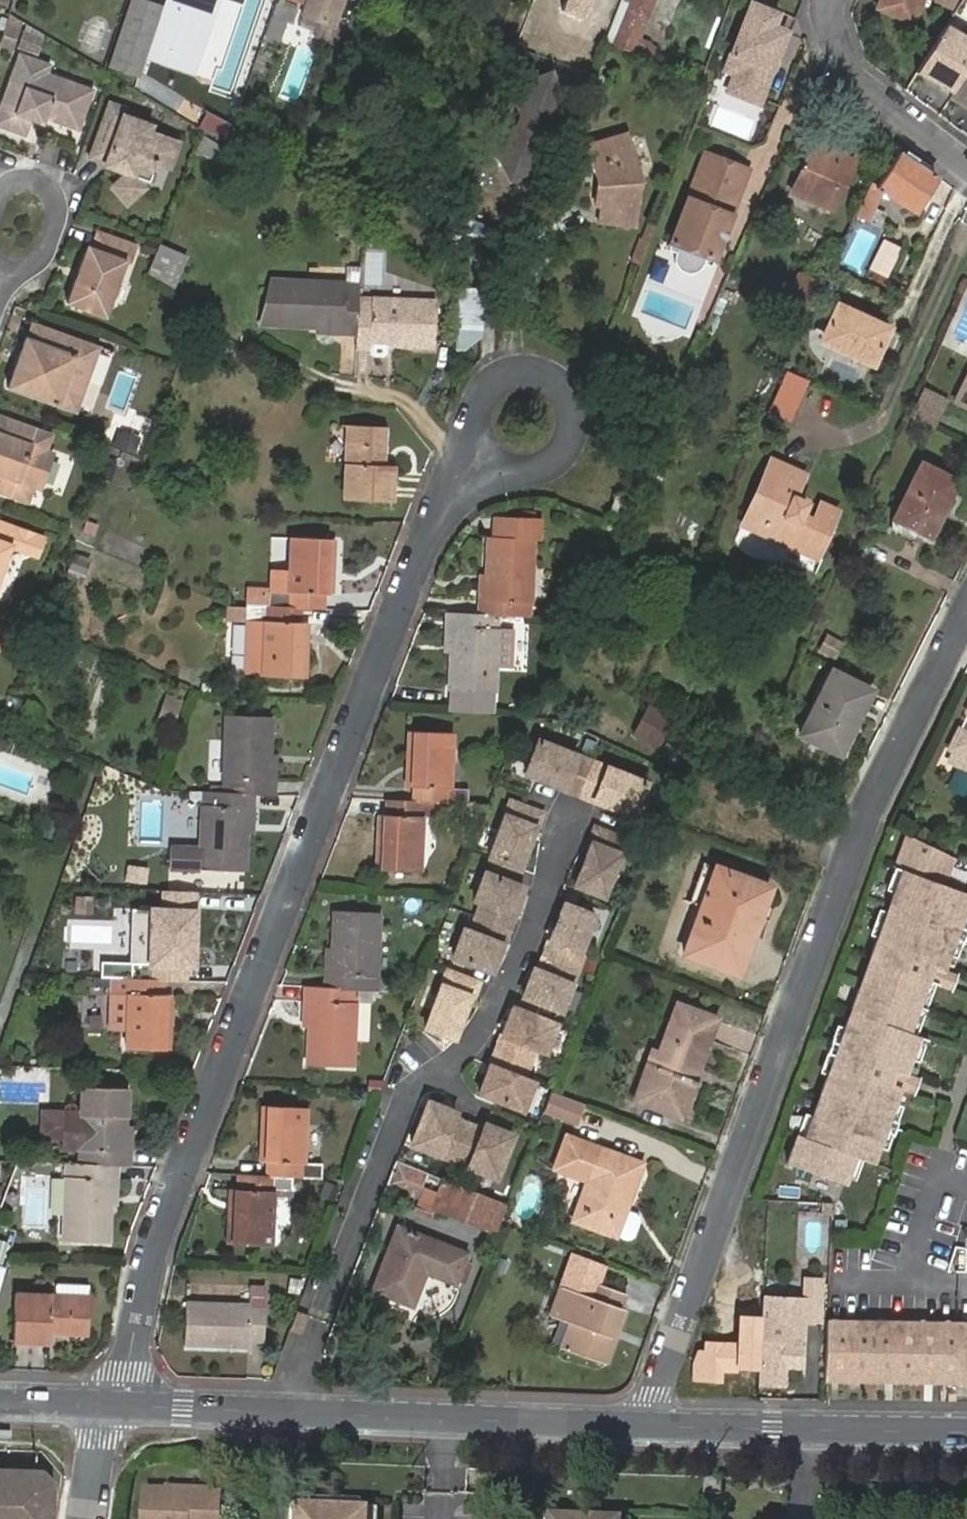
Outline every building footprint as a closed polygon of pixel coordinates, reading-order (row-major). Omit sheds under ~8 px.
[(106,66),(139,77),(164,3),(156,0),(129,0),(106,66)] [(147,59),(198,75),(222,0),(166,0),(147,59)] [(266,36),(285,41),(294,5),(275,0),(266,36)] [(346,0),(308,0),(307,4),(303,16),(336,28),(346,0)] [(618,37),(637,44),(655,0),(633,0),(618,37)] [(750,0),(748,0),(721,70),(731,74),(724,92),(755,105),(768,70),(767,70),(778,41),(775,30),(768,27),(775,10),(750,0)] [(877,9),(911,23),(922,0),(880,0),(877,9)] [(0,44),(0,51),(14,55),(21,32),(5,27),(0,44)] [(946,27),(916,75),(952,97),(947,103),(966,116),(966,40),(946,27)] [(75,84),(49,75),(51,67),(20,57),(0,113),(0,130),(26,139),(32,123),(35,117),(49,122),(80,133),(90,104),(70,98),(75,84)] [(507,131),(494,137),(488,154),(498,184),(529,170),(534,153),(529,139),(533,126),(548,120),(554,103),(546,85),(533,80),(514,88),(507,105),(513,118),(507,131)] [(95,90),(75,84),(70,98),(90,104),(95,90)] [(108,168),(131,175),(118,188),(134,205),(151,188),(149,187),(151,182),(154,183),(159,172),(155,170),(157,165),(173,169),(182,143),(153,133),(156,125),(127,116),(129,109),(112,103),(94,159),(109,164),(108,168)] [(35,117),(32,123),(46,128),(49,122),(35,117)] [(630,225),(636,178),(622,133),(583,144),(592,180),(589,205),(594,204),(592,221),(630,225)] [(811,150),(792,191),(833,210),(853,165),(840,159),(844,152),(821,142),(816,153),(811,150)] [(872,185),(855,220),(868,225),(881,198),(911,213),(933,175),(899,153),(878,187),(872,185)] [(702,155),(666,246),(674,249),(672,255),(673,258),(678,264),(684,268),(691,269),(695,269),(699,269),(702,268),(705,262),(712,264),(737,204),(732,202),(743,172),(702,155)] [(749,175),(743,172),(732,202),(737,204),(749,175)] [(83,284),(79,282),(71,304),(109,318),(129,265),(134,266),(141,248),(101,234),(95,250),(91,249),(82,272),(87,273),(83,284)] [(877,241),(866,268),(883,275),(894,248),(877,241)] [(674,249),(666,246),(663,252),(672,255),(674,249)] [(176,296),(191,257),(164,247),(151,280),(176,296)] [(705,262),(702,268),(703,268),(709,271),(712,264),(705,262)] [(799,274),(791,291),(803,296),(811,280),(799,274)] [(359,283),(269,278),(255,328),(316,330),(317,336),(356,337),(355,352),(402,354),(402,348),(433,349),(435,300),(359,298),(359,283)] [(485,346),(489,293),(460,291),(457,344),(485,346)] [(820,338),(874,361),(884,333),(882,321),(873,323),(870,314),(837,301),(820,338)] [(24,371),(19,369),(12,390),(82,414),(104,348),(37,325),(32,341),(30,340),(23,360),(27,362),(24,371)] [(792,418),(810,379),(786,368),(769,408),(792,418)] [(956,403),(966,409),(966,382),(956,403)] [(933,433),(949,402),(922,388),(907,420),(933,433)] [(0,439),(0,491),(34,504),(39,489),(47,492),(51,482),(57,465),(60,456),(51,453),(57,438),(2,418),(0,425),(0,436),(1,436),(0,439)] [(351,423),(348,496),(397,498),(399,463),(389,462),(389,424),(351,423)] [(806,475),(772,458),(744,516),(784,535),(780,542),(816,559),(837,515),(820,506),(813,522),(802,517),(807,505),(794,499),(806,475)] [(922,463),(893,518),(930,537),(958,482),(922,463)] [(60,469),(57,465),(51,482),(57,480),(60,469)] [(636,500),(617,493),(610,512),(629,519),(636,500)] [(500,612),(531,614),(534,538),(541,538),(542,516),(496,514),(495,535),(489,536),(488,570),(487,596),(479,595),(479,611),(500,612)] [(744,516),(740,523),(780,542),(784,535),(744,516)] [(17,547),(22,531),(0,523),(0,595),(17,547)] [(37,537),(22,531),(17,547),(32,552),(37,537)] [(49,541),(37,537),(32,552),(44,556),(49,541)] [(337,538),(288,537),(287,555),(286,591),(270,591),(269,606),(303,607),(326,608),(326,594),(334,595),(337,538)] [(83,577),(93,556),(77,549),(67,569),(83,577)] [(271,555),(270,591),(286,591),(287,555),(271,555)] [(487,596),(488,570),(480,570),(479,595),(487,596)] [(270,591),(250,590),(249,605),(269,606),(270,591)] [(246,607),(226,606),(226,618),(248,619),(247,674),(307,676),(310,622),(303,622),(303,607),(269,606),(249,605),(247,605),(246,607)] [(499,625),(500,612),(479,611),(450,610),(449,623),(456,623),(455,648),(453,686),(456,686),(455,711),(492,713),(493,688),(496,688),(497,664),(513,665),(514,626),(499,625)] [(456,623),(449,623),(448,648),(455,648),(456,623)] [(835,659),(844,640),(826,632),(817,650),(835,659)] [(833,672),(800,736),(839,756),(872,691),(833,672)] [(669,715),(646,702),(630,731),(653,743),(669,715)] [(230,712),(226,790),(259,792),(277,793),(278,780),(271,780),(273,752),(274,714),(230,712)] [(966,731),(960,729),(951,748),(956,751),(966,731)] [(443,801),(471,802),(471,786),(453,785),(455,732),(412,730),(409,786),(418,786),(418,800),(443,801)] [(966,731),(956,751),(952,760),(966,768),(966,731)] [(595,756),(541,734),(527,769),(582,791),(595,756)] [(649,778),(595,756),(582,791),(624,807),(636,812),(649,778)] [(226,790),(207,790),(205,846),(174,844),(173,865),(249,867),(250,832),(252,804),(258,804),(259,792),(226,790)] [(512,796),(489,853),(519,865),(535,822),(537,823),(543,808),(512,796)] [(443,801),(418,800),(389,798),(388,813),(382,813),(379,869),(423,870),(426,814),(441,815),(443,801)] [(252,804),(250,832),(257,832),(258,804),(252,804)] [(629,836),(596,822),(589,838),(591,839),(574,880),(604,892),(621,851),(623,851),(629,836)] [(907,836),(892,870),(900,872),(868,958),(858,987),(918,1006),(927,981),(938,984),(943,969),(956,934),(966,905),(966,893),(944,885),(953,858),(907,836)] [(480,898),(475,911),(510,925),(515,910),(513,910),(524,883),(485,867),(474,895),(480,898)] [(682,913),(696,917),(710,877),(698,873),(682,913)] [(710,877),(696,917),(678,964),(734,986),(749,947),(741,945),(753,915),(759,917),(766,898),(710,877)] [(595,911),(565,899),(544,951),(574,963),(595,911)] [(168,978),(190,979),(190,964),(197,964),(199,910),(157,908),(155,964),(134,964),(134,977),(168,978)] [(359,988),(375,989),(378,911),(336,910),(335,948),(334,974),(328,974),(327,987),(359,988)] [(463,921),(452,950),(484,962),(492,965),(502,938),(504,939),(510,925),(475,911),(470,924),(463,921)] [(741,945),(749,947),(756,929),(766,932),(770,921),(759,917),(753,915),(741,945)] [(574,963),(544,951),(538,965),(535,964),(524,993),(562,1008),(579,965),(574,963)] [(447,963),(424,1020),(452,1032),(468,990),(472,991),(478,976),(447,963)] [(943,969),(938,984),(951,989),(954,982),(956,974),(943,969)] [(134,977),(112,976),(111,992),(117,993),(134,994),(133,1027),(133,1047),(173,1048),(174,993),(168,993),(168,978),(134,977)] [(938,984),(927,981),(918,1006),(929,1010),(938,984)] [(356,1067),(359,988),(327,987),(309,986),(308,1002),(314,1002),(313,1028),(311,1066),(356,1067)] [(918,1006),(858,987),(849,1009),(835,1050),(803,1136),(798,1134),(787,1162),(846,1183),(856,1156),(874,1163),(901,1088),(906,1074),(919,1036),(909,1032),(918,1006)] [(116,1028),(133,1027),(134,994),(117,993),(116,1028)] [(557,1020),(514,1003),(497,1046),(530,1060),(536,1044),(546,1048),(557,1020)] [(929,1010),(918,1006),(909,1032),(919,1036),(929,1010)] [(657,1067),(650,1064),(635,1102),(676,1118),(688,1085),(696,1087),(698,1082),(690,1079),(695,1068),(698,1069),(716,1022),(678,1007),(661,1056),(657,1067)] [(530,1060),(497,1046),(479,1089),(522,1106),(534,1078),(525,1074),(530,1060)] [(653,1054),(650,1064),(657,1067),(661,1056),(653,1054)] [(906,1074),(901,1088),(914,1093),(919,1078),(906,1074)] [(123,1163),(133,1164),(134,1149),(125,1149),(125,1123),(127,1085),(86,1084),(84,1110),(67,1110),(65,1135),(83,1136),(82,1147),(82,1162),(123,1163)] [(579,1123),(585,1101),(550,1091),(544,1114),(579,1123)] [(430,1098),(413,1141),(454,1157),(469,1120),(455,1115),(457,1109),(430,1098)] [(46,1135),(65,1135),(67,1110),(47,1109),(46,1135)] [(296,1182),(325,1183),(326,1168),(304,1167),(307,1112),(266,1111),(264,1167),(270,1167),(270,1180),(296,1182)] [(483,1125),(469,1120),(454,1157),(495,1174),(512,1131),(485,1120),(483,1125)] [(125,1149),(134,1149),(135,1124),(125,1123),(125,1149)] [(618,1235),(627,1206),(642,1161),(599,1146),(565,1134),(552,1169),(587,1181),(573,1219),(618,1235)] [(65,1146),(82,1147),(83,1136),(65,1135),(65,1146)] [(418,1165),(397,1157),(388,1181),(409,1189),(418,1165)] [(82,1162),(73,1161),(69,1238),(111,1240),(112,1202),(113,1176),(122,1176),(123,1163),(82,1162)] [(113,1176),(112,1202),(120,1202),(122,1176),(113,1176)] [(296,1182),(270,1180),(241,1179),(240,1194),(233,1194),(230,1249),(272,1252),(275,1196),(295,1197),(296,1182)] [(458,1219),(454,1228),(486,1240),(502,1197),(469,1185),(458,1219)] [(637,1210),(627,1206),(618,1235),(627,1238),(634,1236),(641,1218),(637,1210)] [(458,1219),(443,1213),(440,1223),(454,1228),(458,1219)] [(402,1227),(375,1289),(411,1304),(425,1273),(456,1286),(469,1256),(402,1227)] [(613,1337),(623,1309),(628,1295),(599,1285),(595,1298),(565,1287),(554,1316),(572,1322),(585,1327),(575,1352),(609,1365),(619,1339),(613,1337)] [(807,1299),(807,1321),(822,1322),(824,1295),(819,1294),(819,1288),(812,1288),(812,1294),(807,1294),(807,1299)] [(186,1306),(185,1348),(251,1351),(251,1346),(262,1347),(266,1290),(251,1289),(250,1308),(186,1306)] [(13,1294),(11,1341),(48,1343),(48,1334),(87,1336),(90,1299),(13,1294)] [(807,1299),(765,1297),(761,1382),(786,1384),(787,1368),(803,1368),(807,1299)] [(629,1310),(623,1309),(613,1337),(619,1339),(629,1310)] [(310,1315),(300,1311),(294,1328),(304,1331),(310,1315)] [(828,1320),(825,1379),(966,1381),(966,1321),(828,1320)] [(585,1327),(572,1322),(562,1349),(575,1352),(585,1327)] [(700,1359),(694,1359),(694,1380),(722,1380),(722,1369),(738,1370),(738,1349),(706,1348),(705,1354),(700,1354),(700,1359)] [(48,1481),(37,1468),(0,1467),(0,1518),(47,1518),(48,1481)] [(174,1492),(153,1490),(151,1518),(226,1518),(226,1512),(211,1511),(213,1488),(190,1486),(182,1492),(174,1492)] [(228,1489),(213,1488),(211,1511),(226,1512),(228,1489)] [(368,1505),(296,1501),(296,1518),(368,1518),(368,1505)]
